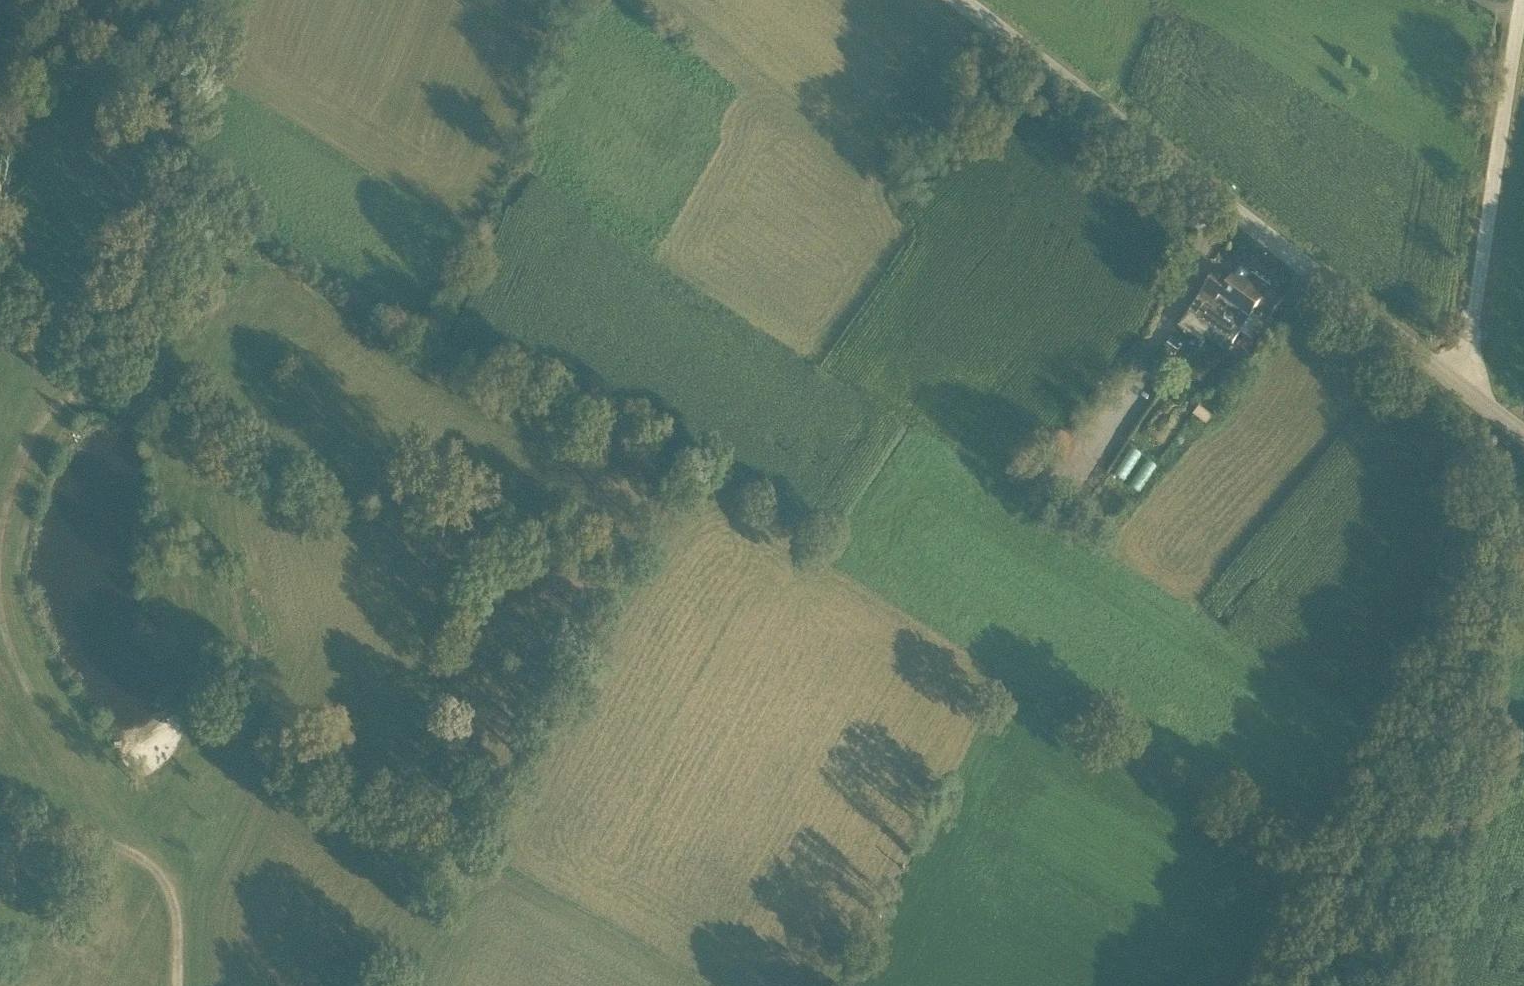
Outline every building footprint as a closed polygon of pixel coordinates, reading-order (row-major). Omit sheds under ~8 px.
[(1199,345),(1210,329),(1233,345),(1240,335),(1253,344),(1283,301),(1249,277),(1240,290),(1216,273),(1177,329),(1199,345)] [(1115,475),(1135,487),(1152,459),(1133,447),(1115,475)]
